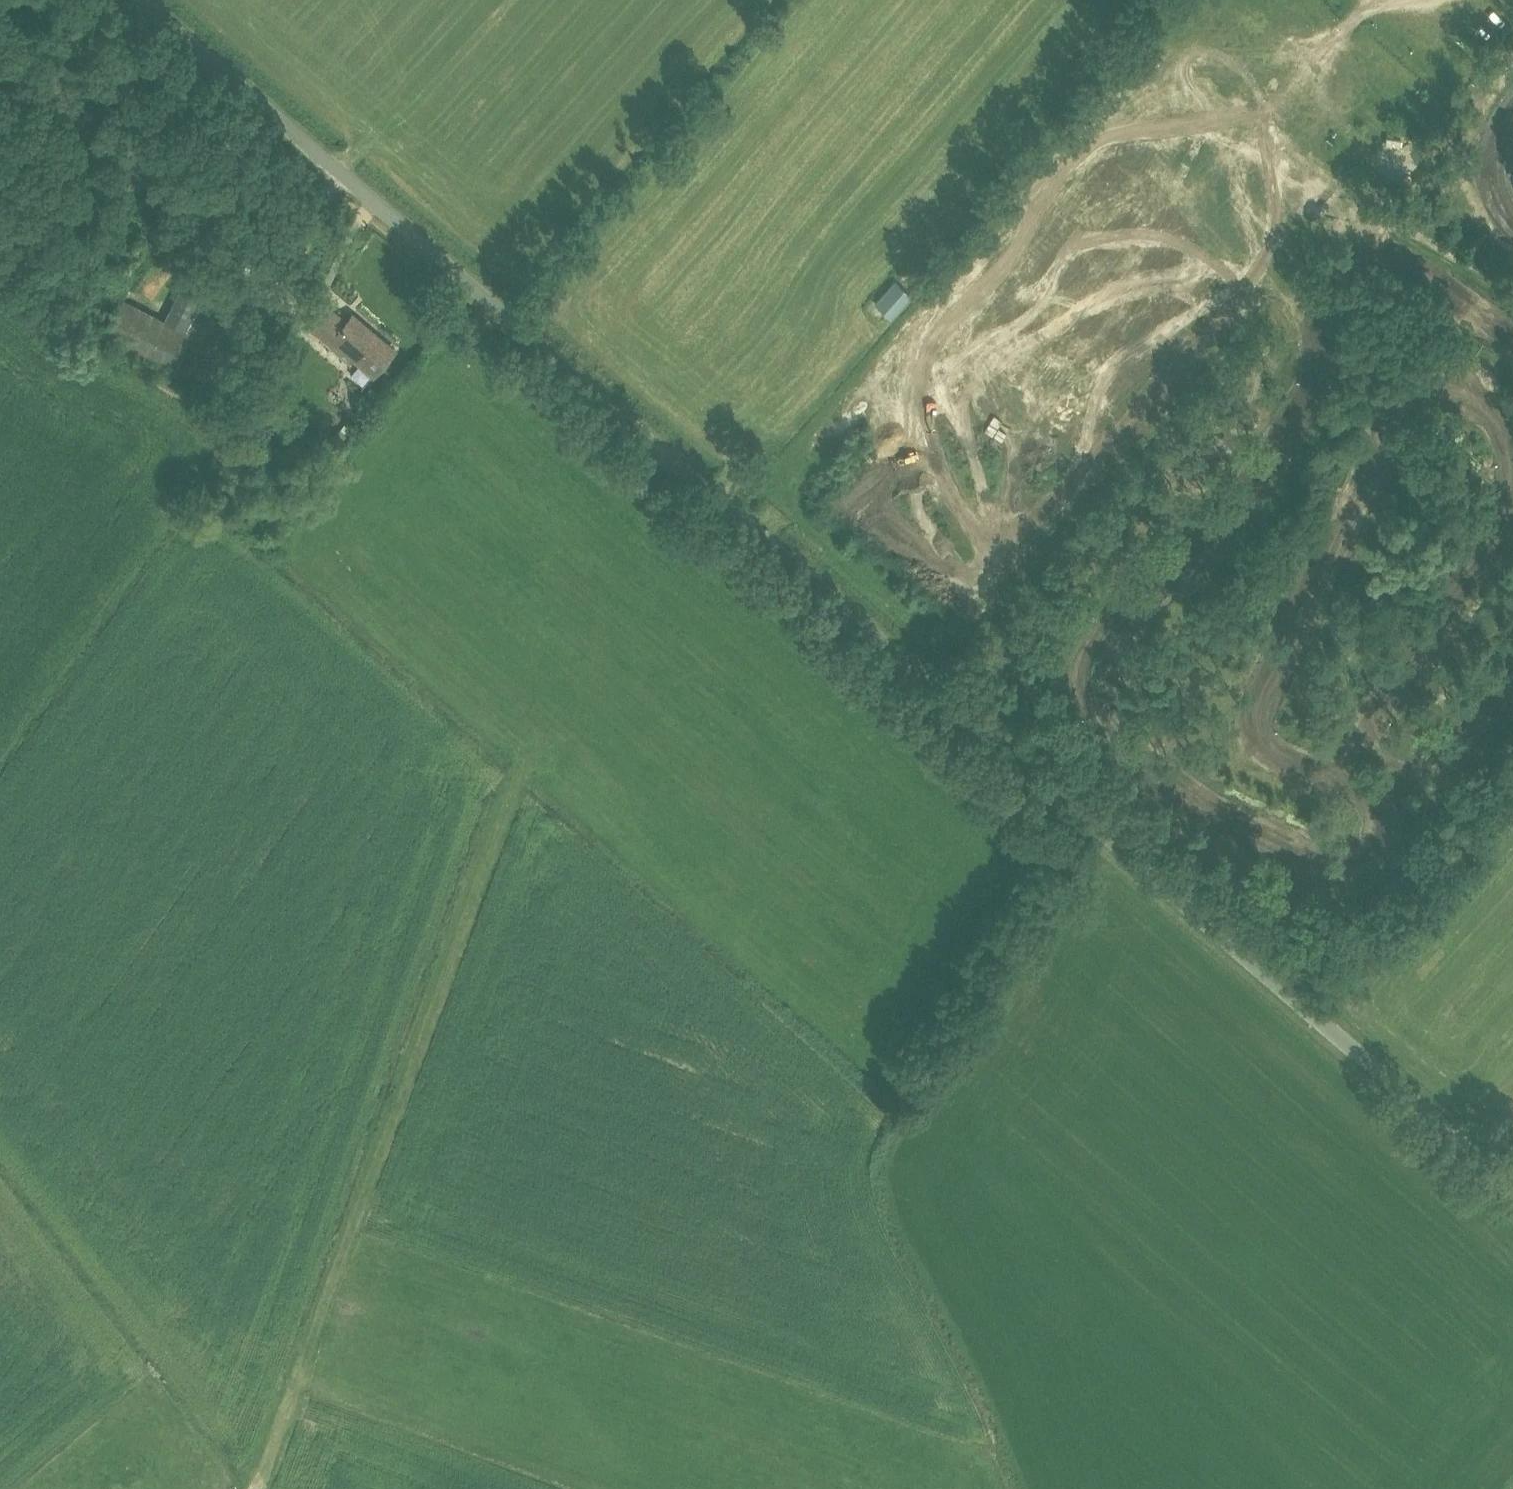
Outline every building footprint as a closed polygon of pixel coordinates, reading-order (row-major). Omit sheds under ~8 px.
[(916,263),(900,282),(893,275),(887,282),(890,284),(875,302),(891,316),(912,292),(914,294),(930,275),(916,263)] [(242,309),(204,291),(187,282),(167,320),(122,297),(102,336),(168,370),(179,349),(214,366),(242,309)] [(374,374),(395,350),(353,314),(347,322),(327,304),(309,324),(330,342),(333,339),(374,374)] [(384,395),(372,386),(363,396),(375,406),(384,395)]
